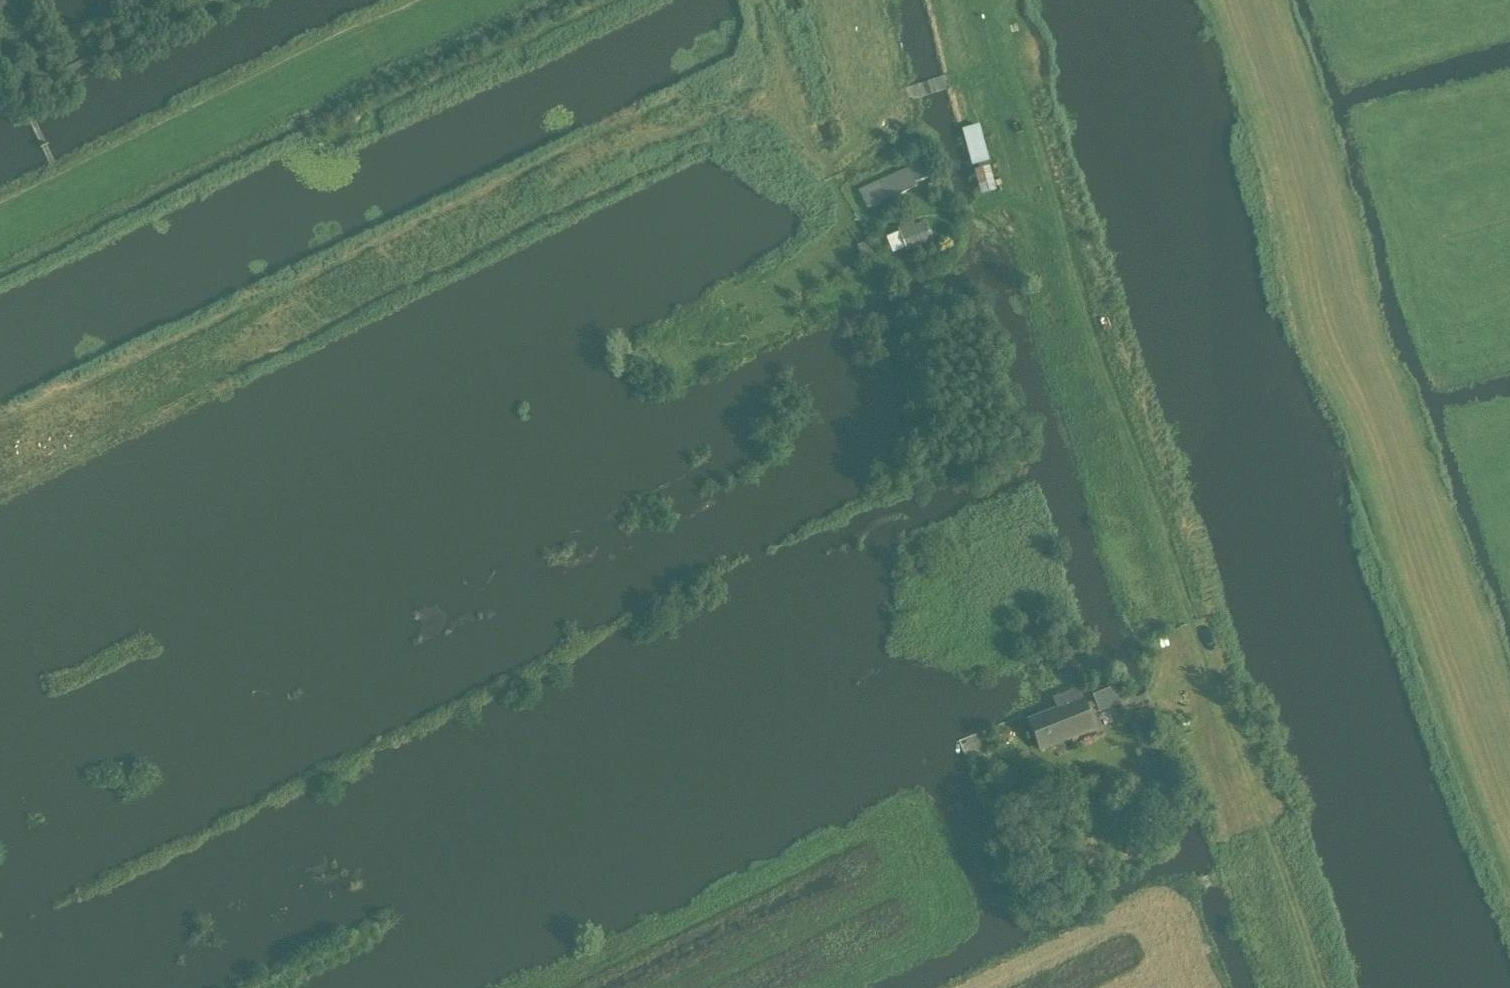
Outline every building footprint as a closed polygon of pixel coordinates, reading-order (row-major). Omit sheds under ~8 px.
[(976,169),(991,166),(983,130),(968,133),(976,169)] [(867,209),(917,188),(915,184),(930,177),(924,163),(859,191),(867,209)] [(984,196),(999,190),(991,167),(975,173),(984,196)] [(932,242),(925,224),(911,229),(910,225),(899,230),(900,233),(887,238),(893,253),(906,248),(907,252),(932,242)] [(867,242),(856,247),(864,266),(875,261),(867,242)] [(1055,707),(1025,719),(1039,753),(1094,730),(1077,688),(1051,698),(1055,707)] [(1113,688),(1092,696),(1099,713),(1120,705),(1113,688)]
